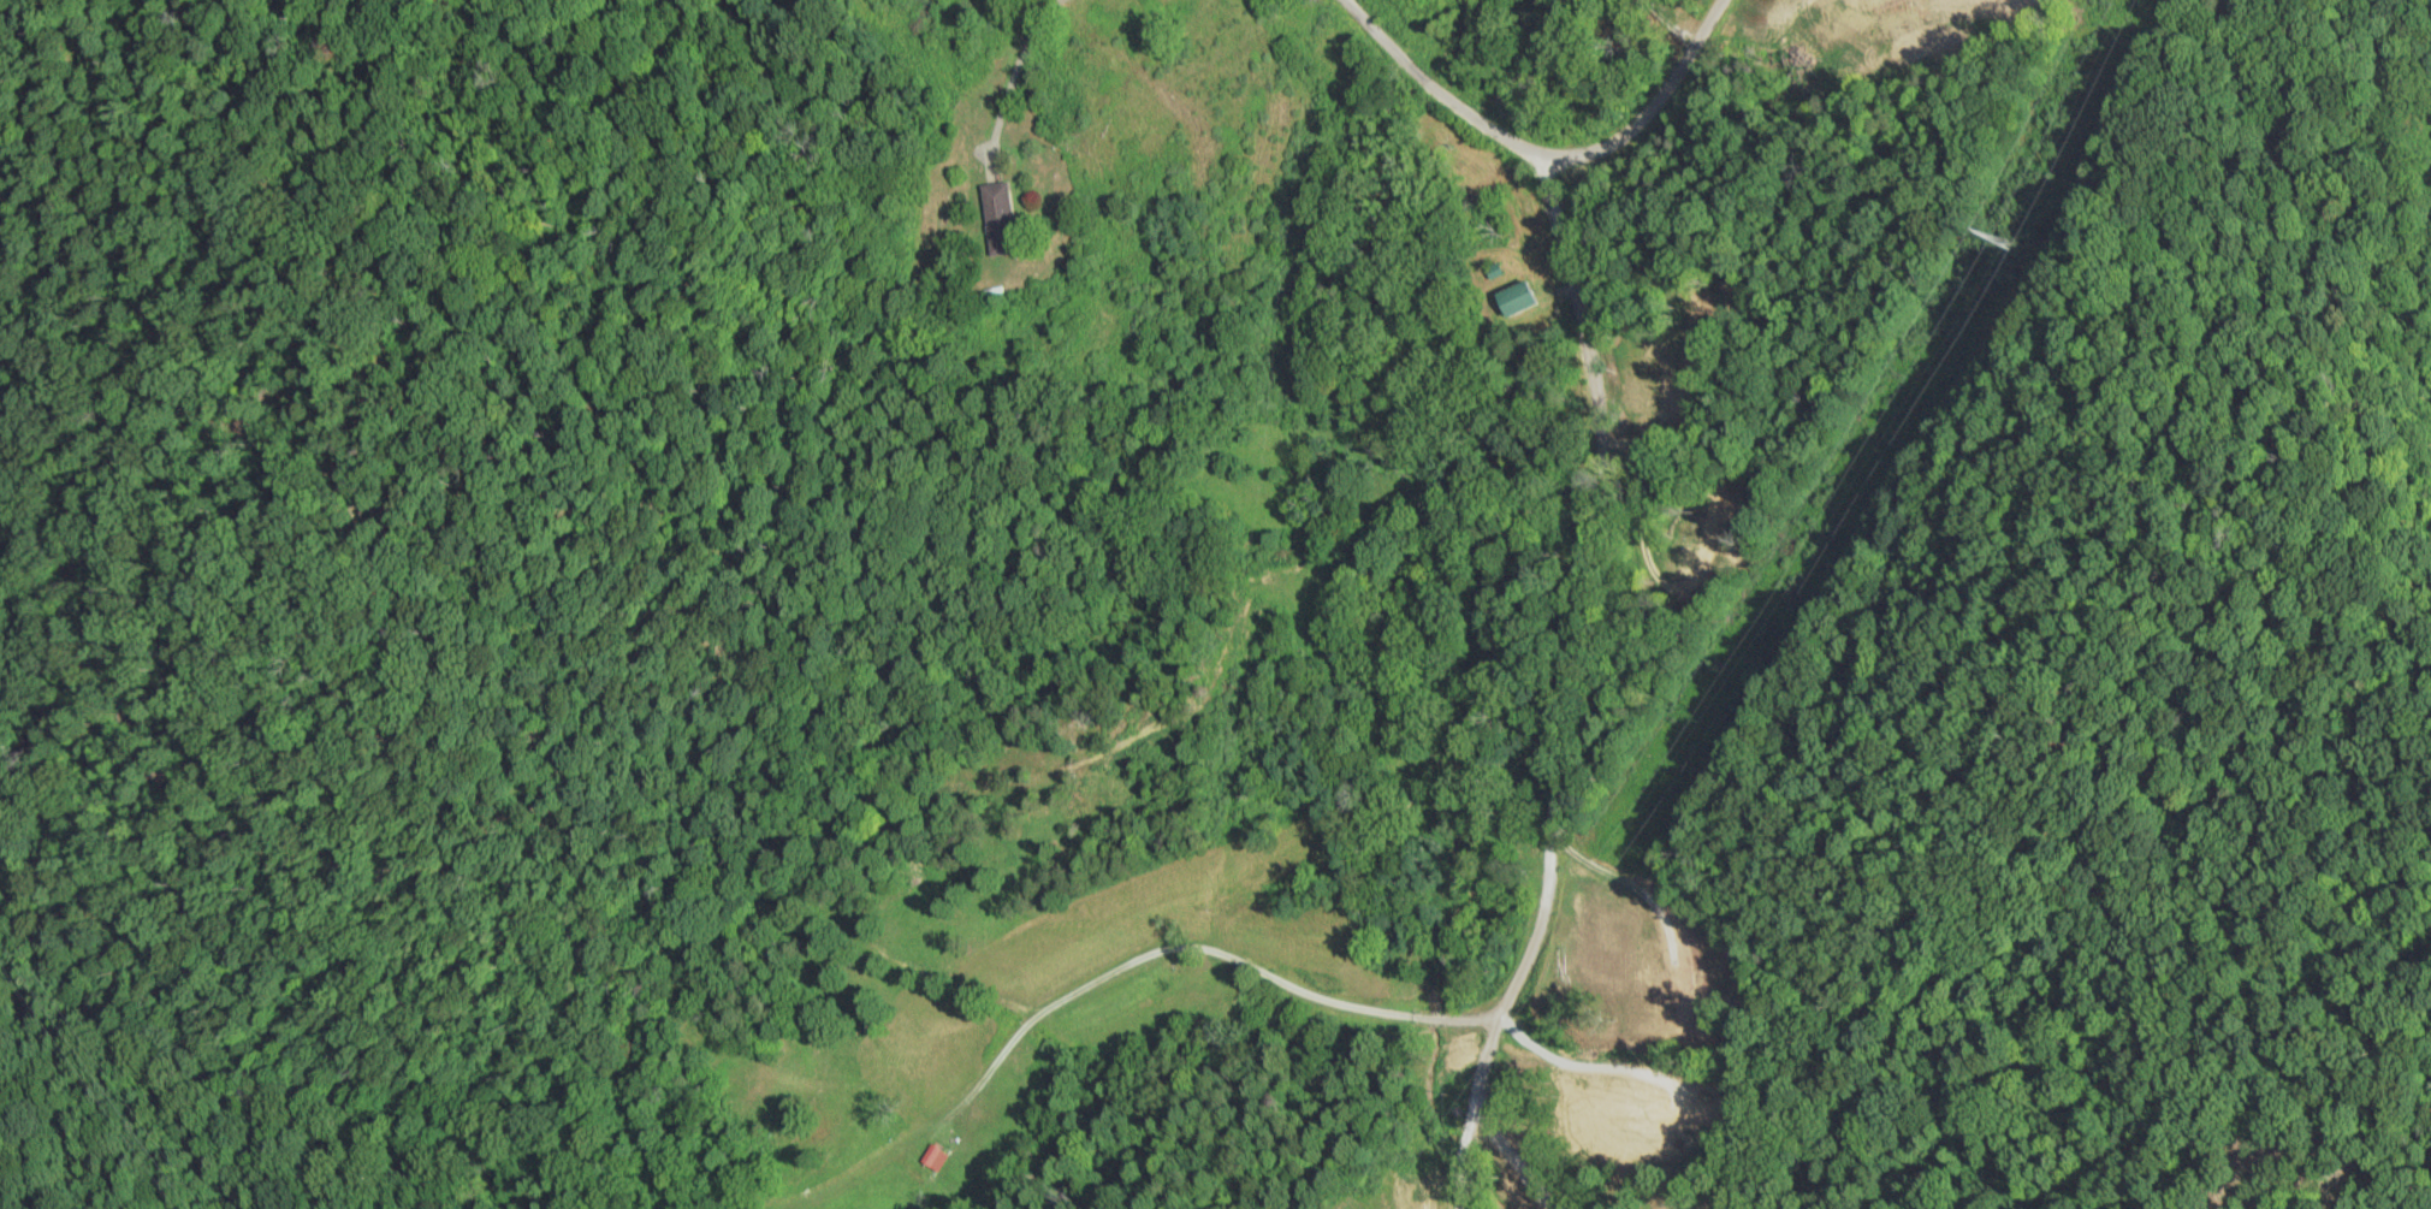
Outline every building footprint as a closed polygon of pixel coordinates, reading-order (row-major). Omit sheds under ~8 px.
[(983,184),(992,255),(1017,251),(1008,181),(983,184)] [(1515,320),(1544,305),(1531,279),(1502,294),(1515,320)] [(937,1156),(932,1152),(924,1162),(930,1166),(937,1156)]
